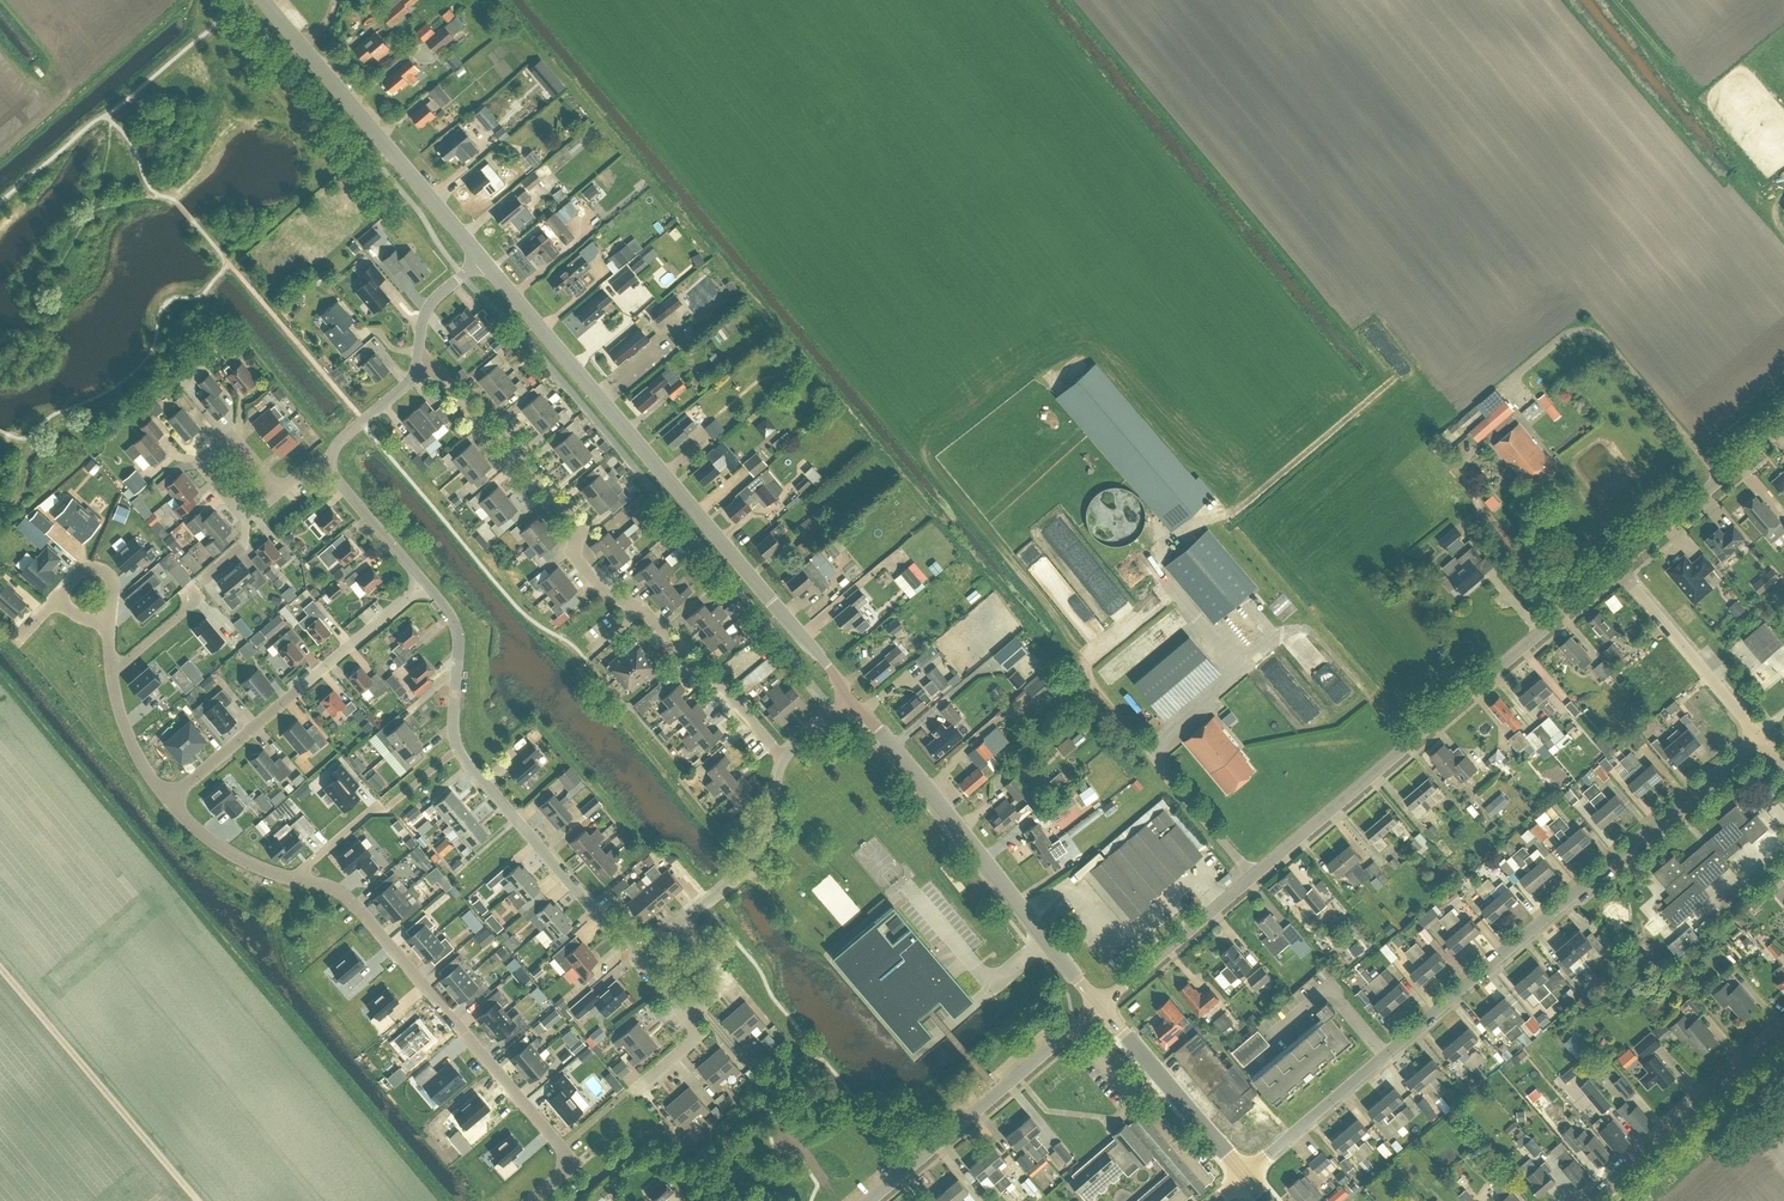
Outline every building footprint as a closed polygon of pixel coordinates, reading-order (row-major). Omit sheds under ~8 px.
[(393,7),(383,16),(391,25),(409,9),(406,6),(413,0),(387,0),(393,7)] [(451,9),(443,16),(449,22),(457,15),(451,9)] [(446,26),(427,42),(437,54),(456,38),(446,26)] [(355,49),(364,61),(373,54),(379,60),(391,50),(376,32),(355,49)] [(535,76),(547,65),(541,59),(529,69),(535,76)] [(410,60),(383,83),(392,95),(401,87),(402,89),(409,83),(407,82),(410,80),(414,85),(419,81),(415,76),(420,71),(410,60)] [(565,86),(558,78),(546,88),(553,97),(565,86)] [(452,99),(439,84),(428,93),(441,108),(452,99)] [(410,115),(420,127),(428,120),(430,122),(437,116),(425,103),(410,115)] [(475,115),(488,131),(499,122),(486,106),(475,115)] [(503,127),(495,134),(502,141),(509,134),(503,127)] [(456,153),(463,162),(478,150),(470,140),(471,140),(462,129),(438,149),(448,160),(456,153)] [(524,157),(534,168),(542,161),(533,150),(524,157)] [(138,168),(138,156),(126,156),(126,168),(138,168)] [(540,165),(521,182),(528,190),(541,179),(540,177),(546,172),(540,165)] [(465,182),(475,193),(484,186),(485,187),(492,182),(481,169),(465,182)] [(588,199),(599,190),(593,184),(583,194),(588,199)] [(516,195),(494,214),(503,226),(511,219),(512,220),(527,208),(524,205),(532,199),(524,190),(517,197),(516,195)] [(555,212),(545,220),(566,245),(575,237),(564,224),(555,212)] [(542,229),(521,247),(530,258),(538,252),(546,262),(559,251),(552,243),(553,242),(542,229)] [(350,245),(357,253),(363,247),(357,240),(350,245)] [(627,244),(614,255),(621,264),(635,254),(627,244)] [(383,261),(393,273),(400,267),(414,284),(429,272),(411,249),(401,257),(396,250),(383,261)] [(568,265),(549,280),(559,292),(564,288),(569,294),(573,291),(577,296),(587,287),(579,277),(591,266),(588,263),(580,254),(567,264),(568,265)] [(629,267),(635,273),(646,264),(640,257),(629,267)] [(360,274),(367,282),(356,291),(374,312),(389,299),(377,284),(384,278),(373,264),(360,274)] [(629,269),(611,284),(620,295),(638,279),(629,269)] [(593,300),(577,314),(586,325),(595,318),(596,319),(604,312),(601,309),(612,299),(604,290),(593,300)] [(672,293),(647,313),(654,323),(680,303),(672,293)] [(321,316),(331,327),(324,333),(340,352),(359,337),(358,336),(357,337),(348,326),(355,320),(338,300),(320,316),(321,316)] [(467,307),(456,316),(472,335),(478,330),(483,336),(494,328),(484,316),(478,321),(467,307)] [(456,316),(445,325),(457,339),(448,347),(457,358),(472,346),(466,339),(472,335),(456,316)] [(608,352),(618,364),(627,357),(629,358),(650,340),(639,327),(608,352)] [(220,339),(230,342),(232,335),(222,332),(220,339)] [(683,332),(673,341),(679,348),(689,340),(683,332)] [(356,355),(363,363),(362,364),(376,381),(389,370),(375,353),(367,360),(360,352),(356,355)] [(478,380),(488,392),(507,376),(500,367),(505,363),(497,354),(491,359),(496,365),(478,380)] [(192,358),(183,366),(189,373),(201,363),(195,356),(192,358)] [(229,365),(224,369),(244,393),(258,381),(242,363),(233,370),(229,365)] [(1193,480),(1094,365),(1058,396),(1172,528),(1213,493),(1198,476),(1193,480)] [(790,368),(782,370),(784,378),(792,376),(790,368)] [(631,398),(641,410),(657,397),(654,394),(652,391),(657,386),(659,388),(668,380),(662,373),(631,398)] [(210,374),(199,383),(208,394),(201,400),(216,418),(228,408),(216,394),(222,389),(210,374)] [(488,392),(498,404),(516,389),(520,394),(527,389),(519,380),(514,384),(507,376),(488,392)] [(521,409),(531,421),(550,405),(543,396),(548,392),(541,383),(534,388),(539,394),(521,409)] [(278,386),(273,391),(280,400),(286,395),(278,386)] [(194,408),(182,394),(175,400),(181,408),(169,419),(186,439),(199,428),(187,413),(194,408)] [(1562,416),(1545,394),(1538,399),(1554,421),(1562,416)] [(257,404),(261,409),(268,404),(263,399),(257,404)] [(1469,431),(1478,441),(1495,427),(1499,432),(1514,419),(1510,414),(1514,411),(1505,400),(1490,413),(1486,417),(1469,431)] [(414,410),(436,437),(437,437),(432,432),(444,422),(445,424),(452,419),(442,407),(436,412),(426,401),(414,410)] [(268,420),(258,428),(267,439),(290,420),(285,413),(283,415),(274,405),(263,414),(268,420)] [(531,421),(541,433),(559,418),(564,423),(570,418),(563,409),(558,413),(550,405),(531,421)] [(406,438),(419,452),(425,447),(436,437),(414,410),(402,420),(412,432),(406,438)] [(678,423),(663,436),(673,448),(689,435),(688,434),(698,426),(693,421),(687,414),(677,422),(678,423)] [(206,420),(216,431),(220,428),(211,416),(206,420)] [(134,444),(125,451),(133,459),(141,452),(151,465),(166,452),(158,443),(158,438),(163,432),(152,419),(142,427),(146,433),(133,444),(134,444)] [(290,420),(267,439),(276,450),(286,442),(291,447),(302,438),(297,432),(300,431),(290,420)] [(554,447),(564,459),(583,443),(575,434),(580,430),(573,421),(567,427),(571,432),(554,447)] [(1529,468),(1534,474),(1550,460),(1519,423),(1502,437),(1513,449),(1517,446),(1523,453),(1525,452),(1531,459),(1526,464),(1529,468)] [(1494,444),(1525,481),(1534,474),(1529,468),(1526,464),(1531,459),(1525,452),(1523,453),(1517,446),(1513,449),(1502,437),(1494,444)] [(707,461),(693,472),(703,485),(720,471),(719,470),(725,465),(729,470),(739,462),(722,442),(704,458),(707,461)] [(454,462),(462,471),(481,455),(471,443),(453,458),(448,452),(442,458),(449,466),(454,462)] [(564,459),(573,471),(591,456),(596,462),(602,456),(595,447),(590,451),(583,443),(564,459)] [(412,459),(422,470),(427,466),(417,454),(412,459)] [(429,455),(423,459),(427,464),(433,460),(429,455)] [(464,484),(472,493),(478,487),(473,481),(491,466),(481,455),(462,471),(469,480),(464,484)] [(85,466),(95,474),(102,466),(93,457),(85,466)] [(580,490),(590,502),(609,486),(602,477),(607,473),(600,464),(593,469),(598,475),(580,490)] [(622,465),(616,470),(621,476),(627,472),(622,465)] [(137,468),(124,480),(136,494),(149,482),(137,468)] [(169,474),(157,484),(162,490),(166,487),(173,496),(191,481),(182,472),(174,479),(169,474)] [(1773,481),(1779,489),(1778,490),(1780,492),(1781,491),(1783,494),(1783,472),(1773,481)] [(725,508),(736,521),(751,508),(744,500),(754,493),(765,507),(776,498),(759,476),(735,495),(737,498),(725,508)] [(811,482),(806,476),(794,487),(799,493),(811,482)] [(69,479),(57,490),(65,500),(78,489),(69,479)] [(173,496),(167,501),(180,516),(197,502),(192,497),(199,491),(191,481),(173,496)] [(481,505),(489,514),(508,497),(498,486),(480,501),(475,495),(469,500),(476,509),(481,505)] [(590,502),(600,514),(608,507),(613,513),(629,499),(622,490),(617,494),(609,486),(590,502)] [(136,507),(143,501),(138,494),(130,501),(136,507)] [(1744,506),(1751,514),(1749,516),(1765,534),(1780,521),(1763,501),(1761,502),(1756,496),(1744,506)] [(85,509),(72,497),(55,517),(83,543),(103,520),(88,506),(85,509)] [(491,527),(498,535),(505,530),(500,524),(518,509),(508,497),(489,514),(496,522),(491,527)] [(118,505),(116,512),(127,516),(129,509),(118,505)] [(314,511),(304,520),(308,526),(315,520),(326,532),(341,520),(330,507),(319,517),(314,511)] [(201,528),(206,534),(223,520),(214,510),(207,516),(202,510),(186,524),(195,533),(201,528)] [(804,537),(823,522),(814,511),(795,527),(804,537)] [(53,524),(40,513),(33,522),(46,533),(53,524)] [(159,520),(154,514),(146,520),(151,527),(159,520)] [(523,536),(530,544),(549,528),(539,516),(521,531),(517,525),(510,531),(518,540),(523,536)] [(17,526),(26,534),(34,525),(25,517),(17,526)] [(205,545),(213,556),(229,542),(224,536),(232,530),(223,520),(206,534),(211,540),(205,545)] [(164,535),(172,529),(167,522),(159,528),(164,535)] [(634,522),(623,531),(627,536),(639,527),(634,522)] [(1724,533),(1719,528),(1705,540),(1722,560),(1736,548),(1735,547),(1746,538),(1734,525),(1724,533)] [(1438,540),(1445,549),(1463,534),(1456,526),(1438,540)] [(532,557),(540,566),(546,560),(541,555),(559,540),(549,528),(530,544),(537,553),(532,557)] [(1196,539),(1192,534),(1187,539),(1191,543),(1164,566),(1214,623),(1256,586),(1207,529),(1196,539)] [(601,547),(606,554),(627,536),(623,531),(614,539),(608,531),(590,546),(595,552),(601,547)] [(49,538),(42,532),(34,541),(41,547),(49,538)] [(635,532),(631,537),(635,541),(639,537),(635,532)] [(756,545),(767,558),(782,545),(771,532),(756,545)] [(181,542),(173,533),(171,535),(169,533),(164,537),(166,539),(165,540),(173,549),(181,542)] [(286,534),(287,542),(295,541),(295,533),(286,534)] [(606,566),(611,572),(629,557),(623,549),(632,542),(627,536),(606,554),(612,561),(606,566)] [(158,554),(152,547),(147,552),(135,538),(113,556),(126,571),(138,560),(144,566),(158,554)] [(274,559),(280,566),(286,561),(292,556),(283,545),(278,550),(268,539),(256,549),(258,553),(251,559),(261,571),(274,559)] [(348,539),(337,549),(332,543),(318,555),(328,567),(338,558),(344,564),(359,552),(348,539)] [(479,543),(483,548),(484,548),(488,544),(484,539),(479,543)] [(824,546),(834,557),(840,552),(830,541),(824,546)] [(174,549),(181,557),(188,551),(181,543),(174,549)] [(680,544),(664,558),(666,561),(671,566),(686,552),(680,544)] [(49,567),(52,563),(54,565),(61,557),(48,546),(38,557),(36,556),(21,573),(41,590),(56,573),(49,567)] [(1458,559),(1462,564),(1449,576),(1455,583),(1455,584),(1456,586),(1457,586),(1463,593),(1484,575),(1476,565),(1483,559),(1472,546),(1458,559)] [(640,569),(633,575),(638,581),(644,576),(649,582),(650,583),(671,566),(666,561),(658,568),(652,561),(656,557),(650,551),(635,563),(640,569)] [(170,569),(184,585),(192,578),(171,553),(168,556),(160,563),(164,568),(170,569)] [(312,558),(317,564),(321,561),(315,555),(312,558)] [(1691,564),(1686,563),(1682,559),(1672,567),(1670,567),(1668,569),(1668,572),(1670,574),(1672,574),(1677,580),(1677,582),(1679,582),(1683,587),(1683,589),(1685,589),(1695,601),(1711,587),(1702,576),(1713,567),(1703,556),(1692,565),(1691,564)] [(801,569),(786,582),(797,595),(812,582),(821,592),(831,583),(821,572),(814,563),(811,559),(800,568),(801,569)] [(197,560),(189,566),(194,572),(201,566),(197,560)] [(230,571),(244,588),(251,582),(256,588),(266,580),(257,568),(251,573),(242,561),(230,571)] [(938,563),(931,569),(936,576),(943,569),(938,563)] [(344,568),(348,573),(353,568),(349,564),(344,568)] [(535,576),(529,581),(536,590),(541,586),(548,594),(568,578),(558,566),(540,581),(535,576)] [(655,590),(650,595),(655,601),(672,586),(666,578),(675,571),(671,566),(650,583),(650,584),(655,590)] [(357,579),(367,592),(382,579),(371,567),(360,576),(355,571),(345,580),(350,585),(357,579)] [(271,568),(265,572),(273,581),(279,577),(271,568)] [(899,573),(912,589),(919,583),(906,568),(899,573)] [(223,597),(232,609),(242,600),(237,594),(244,588),(230,571),(218,581),(228,593),(223,597)] [(154,573),(128,595),(134,603),(131,605),(136,611),(134,613),(141,620),(155,609),(157,611),(167,603),(154,587),(161,581),(154,573)] [(279,577),(273,581),(278,587),(283,582),(279,577)] [(568,578),(548,594),(556,603),(551,607),(558,616),(564,611),(560,605),(578,590),(568,578)] [(7,583),(0,591),(0,604),(14,617),(26,603),(13,592),(15,590),(7,583)] [(339,583),(328,592),(334,599),(345,590),(339,583)] [(289,586),(281,593),(287,602),(296,595),(289,586)] [(672,586),(655,601),(660,607),(665,602),(666,603),(671,609),(692,592),(688,586),(679,593),(672,586)] [(851,603),(834,617),(845,630),(854,623),(860,631),(869,624),(862,616),(863,615),(857,609),(863,605),(861,602),(866,597),(858,587),(846,597),(851,603)] [(977,589),(970,594),(974,599),(981,594),(977,589)] [(272,595),(270,602),(279,605),(281,598),(272,595)] [(1728,608),(1736,618),(1745,610),(1738,601),(1728,608)] [(704,604),(686,619),(691,625),(697,620),(702,627),(723,609),(719,604),(710,611),(704,604)] [(285,605),(279,610),(286,618),(292,613),(285,605)] [(306,628),(318,642),(331,632),(322,621),(327,616),(318,605),(298,622),(305,629),(306,628)] [(708,633),(702,638),(707,644),(725,629),(719,622),(727,615),(723,609),(702,627),(708,633)] [(558,616),(554,620),(559,626),(569,617),(564,611),(558,616)] [(1600,611),(1588,621),(1605,640),(1616,630),(1600,611)] [(249,638),(255,646),(284,622),(278,614),(249,638)] [(207,618),(193,629),(211,651),(225,640),(207,618)] [(903,626),(897,618),(886,627),(892,635),(903,626)] [(1743,639),(1755,653),(1763,645),(1771,654),(1783,643),(1783,642),(1766,620),(1743,639)] [(392,649),(397,655),(393,658),(399,666),(414,654),(408,646),(420,636),(410,623),(395,636),(401,642),(392,649)] [(752,624),(746,629),(755,639),(760,634),(761,634),(752,624)] [(300,639),(291,628),(278,639),(284,646),(278,651),(291,665),(303,655),(294,644),(300,639)] [(725,629),(707,644),(712,650),(718,646),(724,653),(745,635),(740,629),(731,637),(725,629)] [(1015,636),(993,655),(1006,670),(1028,651),(1015,636)] [(1579,642),(1577,643),(1571,636),(1561,646),(1575,662),(1576,661),(1582,669),(1593,660),(1586,653),(1587,652),(1579,642)] [(276,652),(282,647),(275,639),(269,644),(276,652)] [(249,641),(239,650),(245,658),(255,649),(249,641)] [(1601,651),(1612,664),(1623,655),(1612,642),(1601,651)] [(610,670),(625,688),(627,685),(631,690),(655,670),(651,665),(654,663),(639,645),(637,648),(633,643),(609,663),(613,668),(610,670)] [(865,674),(874,684),(895,667),(892,664),(898,658),(901,661),(906,656),(896,644),(884,655),(885,656),(865,674)] [(937,651),(932,645),(915,659),(920,665),(937,651)] [(769,657),(763,661),(772,671),(777,667),(769,657)] [(409,671),(415,678),(408,684),(417,695),(428,685),(424,680),(434,671),(424,658),(409,671)] [(1603,679),(1608,684),(1613,679),(1609,674),(1614,670),(1604,658),(1593,668),(1603,679)] [(763,661),(758,665),(767,675),(772,671),(763,661)] [(758,665),(753,669),(762,679),(767,675),(758,665)] [(938,688),(944,695),(953,687),(936,665),(926,674),(938,689),(938,688)] [(136,678),(130,683),(141,697),(161,680),(150,667),(143,672),(142,669),(134,676),(136,678)] [(370,678),(361,667),(348,677),(360,692),(367,686),(376,697),(390,686),(377,671),(370,678)] [(394,681),(409,671),(406,667),(391,676),(394,681)] [(1025,690),(1036,702),(1060,681),(1049,668),(1025,690)] [(179,669),(171,676),(180,686),(186,693),(194,686),(189,679),(179,669)] [(753,669),(748,674),(756,684),(762,679),(753,669)] [(257,670),(242,683),(258,701),(273,689),(257,670)] [(198,671),(190,678),(195,684),(203,677),(198,671)] [(748,674),(743,678),(751,688),(756,684),(748,674)] [(211,675),(200,684),(205,690),(216,681),(211,675)] [(743,678),(738,682),(746,692),(751,688),(743,678)] [(1529,688),(1550,714),(1554,711),(1544,697),(1552,690),(1542,678),(1529,688)] [(400,681),(392,687),(399,695),(407,689),(400,681)] [(633,705),(636,709),(663,686),(659,682),(633,705)] [(660,713),(664,718),(685,701),(679,694),(685,689),(680,683),(662,698),(668,706),(660,713)] [(772,688),(790,709),(796,703),(801,709),(807,704),(792,686),(784,692),(777,684),(772,688)] [(775,718),(782,726),(788,720),(783,714),(790,709),(772,688),(767,693),(774,701),(766,708),(770,712),(775,718)] [(1541,709),(1547,716),(1550,714),(1529,688),(1519,697),(1529,709),(1533,715),(1541,709)] [(205,712),(222,732),(236,720),(225,707),(232,701),(222,689),(209,700),(213,705),(205,712)] [(333,690),(320,700),(333,715),(340,709),(346,717),(357,707),(351,700),(346,705),(333,690)] [(924,690),(918,695),(917,693),(896,711),(905,721),(926,704),(925,703),(931,699),(924,690)] [(190,692),(184,698),(190,704),(196,699),(190,692)] [(1490,706),(1503,721),(1505,719),(1514,731),(1522,724),(1512,713),(1513,712),(1500,697),(1490,706)] [(1167,698),(1155,708),(1165,719),(1176,710),(1167,698)] [(1570,700),(1565,704),(1574,715),(1579,710),(1570,700)] [(1674,700),(1665,707),(1670,713),(1679,706),(1674,700)] [(677,716),(683,724),(701,708),(696,703),(690,708),(685,701),(664,718),(669,724),(677,716)] [(940,711),(952,725),(961,717),(949,703),(940,711)] [(681,739),(685,744),(706,726),(700,719),(706,714),(701,708),(683,724),(690,731),(681,739)] [(355,712),(360,718),(364,714),(360,709),(355,712)] [(771,722),(775,718),(770,712),(766,716),(771,722)] [(1671,731),(1690,752),(1701,742),(1695,734),(1700,730),(1686,713),(1680,718),(1688,727),(1681,734),(1675,728),(1671,731)] [(1221,730),(1224,727),(1214,715),(1183,741),(1227,792),(1253,770),(1245,760),(1246,759),(1221,730)] [(391,751),(396,747),(414,732),(404,720),(398,725),(392,719),(376,733),(386,746),(391,751)] [(190,721),(165,742),(181,761),(206,740),(190,721)] [(283,733),(300,752),(314,740),(320,747),(328,741),(317,728),(310,734),(298,721),(283,733)] [(367,722),(361,727),(365,732),(371,727),(367,722)] [(1540,722),(1525,735),(1531,742),(1535,748),(1536,749),(1536,748),(1551,735),(1540,722)] [(926,746),(936,758),(962,736),(954,726),(949,731),(942,723),(932,732),(936,737),(926,746)] [(698,742),(705,749),(723,734),(718,728),(712,733),(706,726),(685,744),(690,749),(698,742)] [(1000,764),(992,755),(1009,741),(996,727),(983,738),(984,739),(967,754),(978,767),(959,784),(967,794),(987,777),(994,771),(993,770),(1000,764)] [(657,734),(663,742),(669,737),(663,729),(657,734)] [(1531,742),(1525,735),(1520,729),(1508,739),(1519,752),(1521,750),(1523,749),(1531,742)] [(1629,737),(1638,747),(1645,741),(1636,730),(1629,737)] [(1671,754),(1678,762),(1690,752),(1671,731),(1668,734),(1673,740),(1665,747),(1657,737),(1651,743),(1665,759),(1671,754)] [(221,741),(226,745),(235,737),(230,732),(221,741)] [(396,757),(407,770),(423,755),(418,749),(422,746),(416,738),(418,737),(414,732),(396,747),(391,751),(396,757)] [(1084,738),(1080,732),(1070,740),(1067,736),(1055,747),(1063,757),(1077,747),(1075,745),(1084,738)] [(1598,744),(1606,753),(1612,748),(1603,737),(1602,738),(1603,740),(1598,744)] [(523,758),(509,770),(520,783),(540,766),(534,758),(540,753),(530,741),(517,752),(523,758)] [(1535,748),(1531,742),(1523,749),(1521,750),(1527,756),(1536,749),(1535,748)] [(1552,753),(1543,742),(1536,748),(1545,759),(1552,753)] [(1438,765),(1437,766),(1447,778),(1455,771),(1463,781),(1478,768),(1466,755),(1460,761),(1445,744),(1430,756),(1438,765)] [(669,749),(673,754),(678,751),(674,745),(669,749)] [(253,758),(250,760),(266,779),(273,773),(280,780),(292,770),(280,757),(274,762),(263,750),(260,752),(252,754),(253,758)] [(1496,750),(1489,756),(1484,761),(1490,767),(1494,763),(1495,764),(1503,758),(1496,750)] [(1625,756),(1650,785),(1663,775),(1652,763),(1646,768),(1631,751),(1625,756)] [(360,753),(354,757),(363,769),(369,764),(360,753)] [(705,785),(709,790),(730,773),(724,766),(730,761),(725,755),(707,770),(713,778),(705,785)] [(1628,784),(1638,796),(1650,785),(1625,756),(1619,761),(1629,772),(1623,777),(1628,783),(1628,784)] [(1599,762),(1607,771),(1613,766),(1605,757),(1599,762)] [(327,792),(321,797),(328,805),(335,800),(344,811),(360,797),(353,789),(354,788),(359,784),(357,781),(342,764),(330,775),(334,780),(324,788),(327,792)] [(1594,771),(1603,781),(1609,776),(1600,766),(1594,771)] [(571,767),(558,778),(568,791),(566,795),(569,799),(586,785),(581,779),(571,767)] [(377,772),(369,779),(379,790),(387,783),(377,772)] [(300,773),(292,780),(296,785),(305,778),(300,773)] [(722,788),(728,796),(747,780),(742,774),(736,780),(730,773),(709,790),(714,795),(722,788)] [(1027,792),(1014,777),(1004,785),(1017,800),(1027,792)] [(1053,777),(1047,782),(1053,790),(1059,784),(1053,777)] [(1140,784),(1137,779),(1131,784),(1135,789),(1140,784)] [(726,810),(731,816),(752,798),(746,791),(752,786),(747,780),(728,796),(735,803),(726,810)] [(225,782),(205,800),(216,814),(224,807),(226,810),(232,817),(246,805),(237,794),(236,795),(225,782)] [(1588,787),(1613,816),(1626,805),(1616,793),(1608,800),(1603,794),(1604,793),(1594,782),(1588,787)] [(305,783),(294,793),(300,799),(311,790),(305,783)] [(1091,787),(1083,792),(1090,801),(1097,796),(1091,787)] [(1591,815),(1601,827),(1613,816),(1588,787),(1583,792),(1592,803),(1597,809),(1591,815)] [(1565,793),(1574,804),(1580,798),(1571,788),(1565,793)] [(436,808),(443,816),(460,801),(451,790),(434,805),(432,803),(425,809),(429,814),(436,808)] [(1500,792),(1483,807),(1491,816),(1508,800),(1500,792)] [(553,793),(538,806),(548,817),(569,799),(566,795),(559,800),(553,793)] [(594,795),(578,809),(585,817),(601,803),(594,795)] [(272,811),(264,817),(271,824),(285,812),(290,818),(298,810),(287,797),(272,811)] [(266,798),(258,804),(265,812),(272,806),(266,798)] [(989,820),(998,831),(1014,817),(1017,821),(1032,809),(1027,803),(1017,812),(1006,798),(995,808),(998,812),(989,820)] [(1090,870),(1129,916),(1152,897),(1155,897),(1161,892),(1161,888),(1201,855),(1198,850),(1205,844),(1175,811),(1174,812),(1162,798),(1101,849),(1107,856),(1090,870)] [(569,799),(548,817),(557,829),(572,816),(566,809),(573,803),(569,799)] [(1098,799),(1092,803),(1095,808),(1102,803),(1098,799)] [(1112,800),(1105,805),(1110,812),(1117,807),(1112,800)] [(470,812),(460,801),(443,816),(449,824),(442,830),(446,835),(453,829),(452,827),(470,812)] [(406,812),(411,818),(421,809),(416,803),(406,812)] [(1474,818),(1480,813),(1472,804),(1467,808),(1474,818)] [(1729,865),(1725,860),(1749,838),(1753,843),(1769,829),(1756,814),(1750,820),(1742,811),(1736,804),(1718,820),(1724,826),(1681,863),(1674,855),(1652,873),(1664,887),(1670,894),(1664,899),(1669,904),(1663,909),(1676,925),(1710,896),(1703,888),(1729,865)] [(1030,813),(1035,820),(1044,812),(1039,806),(1030,813)] [(1047,814),(1050,820),(1059,814),(1055,809),(1047,814)] [(456,845),(462,839),(461,838),(479,823),(470,812),(452,827),(453,829),(458,835),(451,840),(456,845)] [(1555,819),(1554,819),(1564,831),(1569,826),(1560,815),(1555,819)] [(278,835),(266,845),(276,856),(281,852),(287,859),(307,842),(303,839),(311,832),(298,818),(290,825),(293,828),(281,839),(278,835)] [(255,825),(261,832),(268,827),(262,819),(255,825)] [(1554,819),(1548,824),(1563,842),(1557,847),(1567,859),(1579,849),(1569,837),(1564,831),(1554,819)] [(726,821),(722,825),(726,830),(731,827),(726,821)] [(1037,822),(1024,831),(1029,839),(1027,840),(1036,853),(1047,846),(1052,843),(1037,822)] [(1531,828),(1541,841),(1548,835),(1537,822),(1531,828)] [(422,823),(417,828),(422,834),(427,829),(422,823)] [(461,851),(465,856),(472,849),(471,848),(488,833),(479,823),(461,838),(462,839),(468,845),(461,851)] [(1581,827),(1569,837),(1579,849),(1591,838),(1581,827)] [(569,843),(578,852),(601,833),(597,828),(590,834),(585,829),(569,843)] [(1532,833),(1529,829),(1522,835),(1526,839),(1532,833)] [(578,852),(585,862),(601,848),(598,843),(604,837),(601,833),(578,852)] [(422,834),(417,839),(423,846),(428,842),(422,834)] [(446,836),(435,845),(443,854),(453,845),(446,836)] [(406,842),(411,848),(417,843),(412,837),(406,842)] [(1047,846),(1036,853),(1044,866),(1049,863),(1055,871),(1061,866),(1055,858),(1068,849),(1060,838),(1052,843),(1047,846)] [(359,840),(337,858),(349,873),(357,867),(365,877),(378,866),(369,856),(371,854),(359,840)] [(1350,844),(1339,854),(1350,866),(1361,879),(1364,882),(1375,873),(1383,884),(1389,879),(1374,861),(1364,869),(1357,860),(1361,857),(1350,844)] [(1523,846),(1517,851),(1542,880),(1554,870),(1544,858),(1538,863),(1523,846)] [(585,862),(593,871),(616,851),(612,847),(605,853),(601,848),(585,862)] [(593,871),(602,880),(618,867),(613,862),(620,856),(616,851),(593,871)] [(1517,851),(1512,855),(1521,867),(1522,866),(1527,872),(1520,878),(1530,890),(1542,880),(1517,851)] [(1339,854),(1327,864),(1338,876),(1345,871),(1350,866),(1339,854)] [(434,865),(426,855),(418,861),(427,871),(434,865)] [(451,864),(455,870),(465,862),(460,856),(451,864)] [(497,874),(486,883),(490,888),(501,879),(505,876),(515,888),(516,888),(531,875),(529,872),(528,872),(524,867),(522,868),(518,864),(512,869),(508,864),(497,874)] [(654,864),(649,868),(672,896),(683,887),(667,869),(662,873),(654,864)] [(436,867),(431,872),(438,880),(446,890),(452,885),(436,867)] [(649,868),(644,872),(652,881),(647,886),(663,904),(672,896),(649,868)] [(1304,896),(1318,912),(1328,904),(1313,887),(1309,891),(1291,870),(1279,880),(1298,901),(1304,896)] [(376,904),(382,910),(402,893),(408,888),(394,872),(383,881),(387,887),(374,898),(378,903),(376,904)] [(515,888),(508,895),(518,907),(517,908),(522,914),(527,910),(536,902),(532,896),(540,889),(536,885),(538,883),(533,878),(531,875),(516,888),(515,888)] [(623,878),(612,887),(618,894),(625,889),(629,885),(623,878)] [(1488,878),(1482,883),(1504,909),(1517,898),(1508,887),(1501,893),(1488,878)] [(1318,882),(1324,890),(1328,886),(1323,879),(1318,882)] [(634,881),(629,885),(653,912),(663,904),(647,886),(642,890),(634,881)] [(1482,883),(1476,888),(1489,903),(1481,909),(1491,920),(1504,909),(1482,883)] [(629,885),(625,889),(632,898),(627,903),(643,921),(653,912),(629,885)] [(1455,887),(1437,902),(1442,909),(1460,893),(1455,887)] [(1752,902),(1756,907),(1769,895),(1765,891),(1752,902)] [(389,915),(393,920),(406,908),(411,914),(422,905),(413,894),(407,899),(402,893),(382,910),(387,917),(389,915)] [(549,901),(536,912),(547,925),(562,911),(560,909),(555,903),(553,905),(549,901)] [(483,904),(478,908),(482,914),(487,909),(483,904)] [(949,1012),(951,1014),(953,1017),(973,1000),(971,997),(956,979),(947,968),(932,950),(893,905),(841,949),(832,956),(886,1020),(912,1051),(922,1043),(932,1034),(930,1032),(921,1021),(917,1017),(932,1005),(938,999),(942,1004),(949,1012)] [(470,908),(461,916),(469,925),(478,918),(470,908)] [(1452,909),(1446,913),(1453,923),(1459,918),(1452,909)] [(527,910),(522,914),(527,920),(532,916),(527,910)] [(547,925),(543,928),(553,941),(550,944),(555,949),(569,936),(565,931),(571,926),(567,922),(569,920),(564,914),(565,914),(562,911),(547,925)] [(1269,946),(1277,955),(1290,943),(1291,942),(1281,931),(1284,929),(1283,928),(1270,913),(1260,923),(1270,934),(1263,940),(1269,946)] [(1446,913),(1440,918),(1447,928),(1453,923),(1446,913)] [(407,940),(416,951),(434,935),(429,929),(434,924),(425,914),(414,923),(419,929),(407,939),(407,940)] [(1695,928),(1700,934),(1714,921),(1709,916),(1695,928)] [(1459,929),(1468,940),(1481,928),(1472,918),(1459,929)] [(497,920),(490,926),(496,932),(502,927),(497,920)] [(1284,929),(1281,931),(1291,942),(1290,943),(1302,957),(1313,947),(1291,922),(1283,928),(1284,929)] [(1384,930),(1388,935),(1396,928),(1392,924),(1384,930)] [(1669,943),(1667,945),(1673,951),(1677,957),(1700,938),(1693,930),(1689,926),(1669,943)] [(1724,927),(1717,934),(1723,941),(1730,934),(1724,927)] [(1425,928),(1419,933),(1428,945),(1435,940),(1425,928)] [(505,929),(498,935),(503,940),(509,935),(505,929)] [(1445,940),(1455,951),(1468,940),(1459,929),(1445,940)] [(1569,939),(1581,954),(1593,944),(1601,953),(1607,948),(1592,931),(1587,936),(1580,929),(1569,939)] [(434,935),(416,951),(425,962),(438,951),(443,957),(454,947),(445,937),(440,942),(434,935)] [(1399,935),(1393,940),(1398,946),(1404,942),(1399,935)] [(567,971),(572,965),(590,951),(581,941),(579,943),(574,937),(569,942),(553,955),(567,971)] [(1558,961),(1572,978),(1578,973),(1570,964),(1581,954),(1569,939),(1557,949),(1563,956),(1558,961)] [(1349,948),(1355,956),(1364,949),(1359,941),(1349,948)] [(1773,941),(1767,946),(1776,956),(1782,951),(1773,941)] [(1416,942),(1410,947),(1418,956),(1424,951),(1423,950),(1416,942)] [(1221,955),(1229,964),(1221,971),(1231,983),(1252,966),(1234,944),(1221,955)] [(1410,947),(1404,952),(1412,960),(1413,961),(1418,956),(1410,947)] [(353,950),(332,968),(343,981),(346,979),(353,987),(364,978),(357,970),(364,964),(353,950)] [(577,977),(582,983),(594,973),(589,968),(598,960),(590,951),(572,965),(580,975),(577,977)] [(1424,962),(1433,972),(1446,961),(1437,951),(1424,962)] [(440,980),(450,991),(474,971),(468,964),(460,954),(448,963),(453,969),(440,980)] [(1411,973),(1420,983),(1433,972),(1424,962),(1411,973)] [(1582,968),(1596,984),(1602,980),(1588,963),(1582,968)] [(1527,975),(1553,1004),(1558,999),(1549,987),(1548,988),(1542,982),(1550,976),(1540,964),(1527,975)] [(1778,983),(1783,990),(1783,968),(1781,964),(1773,970),(1781,980),(1778,983)] [(1247,978),(1257,989),(1272,977),(1262,965),(1247,978)] [(1362,965),(1358,968),(1369,982),(1368,982),(1375,992),(1376,992),(1381,998),(1374,1004),(1383,1015),(1396,1004),(1387,993),(1382,987),(1374,977),(1373,978),(1362,965)] [(520,966),(512,974),(522,985),(531,978),(520,966)] [(538,966),(531,972),(537,978),(543,972),(538,966)] [(1373,977),(1377,974),(1373,968),(1369,972),(1373,977)] [(474,971),(450,991),(459,1002),(472,992),(477,997),(488,988),(474,971)] [(1380,973),(1374,977),(1382,987),(1384,986),(1388,982),(1380,973)] [(1537,998),(1547,1009),(1553,1004),(1527,975),(1515,985),(1525,997),(1533,991),(1538,997),(1537,998)] [(616,980),(597,997),(591,990),(570,1008),(578,1017),(595,1003),(606,1015),(621,1002),(620,1001),(628,994),(616,980)] [(1723,1005),(1729,1000),(1743,1017),(1758,1005),(1740,983),(1734,988),(1728,981),(1714,993),(1723,1005)] [(1186,998),(1185,999),(1200,1016),(1220,999),(1210,988),(1204,993),(1200,993),(1196,988),(1194,988),(1189,982),(1179,990),(1186,998)] [(1400,982),(1387,993),(1396,1004),(1409,993),(1400,982)] [(387,987),(367,1004),(376,1014),(371,1019),(381,1031),(394,1020),(386,1011),(399,1000),(387,987)] [(1363,987),(1357,992),(1366,1004),(1373,999),(1363,987)] [(1563,994),(1571,1003),(1579,996),(1571,987),(1563,994)] [(486,1029),(506,1012),(501,1007),(508,1001),(498,990),(487,1000),(492,1005),(479,1017),(482,1021),(480,1023),(486,1029)] [(1703,1005),(1696,997),(1693,994),(1680,1005),(1682,1008),(1690,1002),(1697,1010),(1703,1005)] [(563,996),(556,1002),(562,1008),(569,1002),(563,996)] [(1493,1007),(1518,1036),(1523,1031),(1514,1020),(1509,1014),(1515,1009),(1505,996),(1493,1007)] [(1170,998),(1157,1009),(1163,1016),(1163,1021),(1155,1028),(1166,1040),(1178,1031),(1179,1032),(1185,1026),(1184,1025),(1189,1021),(1170,998)] [(1337,1054),(1353,1040),(1331,1014),(1335,1011),(1336,1011),(1336,1010),(1333,1007),(1334,1007),(1328,1000),(1318,1008),(1326,1018),(1255,1078),(1277,1104),(1287,1097),(1283,1093),(1289,1088),(1292,1092),(1302,1084),(1299,1080),(1304,1076),(1307,1079),(1317,1071),(1314,1068),(1319,1063),(1322,1067),(1332,1059),(1329,1055),(1334,1050),(1337,1054)] [(745,1001),(733,1011),(750,1030),(756,1024),(760,1029),(766,1025),(745,1001)] [(1502,1030),(1512,1041),(1518,1036),(1493,1007),(1481,1017),(1491,1029),(1497,1024),(1502,1030)] [(561,1016),(555,1009),(540,1021),(547,1029),(561,1016)] [(722,1021),(742,1045),(748,1040),(743,1036),(750,1030),(733,1011),(722,1021)] [(492,1036),(493,1034),(497,1039),(511,1027),(515,1033),(527,1023),(518,1012),(511,1018),(506,1012),(486,1029),(492,1036)] [(1214,1021),(1222,1032),(1233,1023),(1225,1012),(1214,1021)] [(1543,1026),(1550,1020),(1545,1014),(1538,1020),(1543,1026)] [(1671,1026),(1682,1039),(1687,1035),(1702,1053),(1717,1040),(1698,1017),(1692,1022),(1684,1014),(1671,1026)] [(1653,1028),(1662,1038),(1672,1028),(1664,1018),(1653,1028)] [(1532,1019),(1525,1024),(1535,1035),(1541,1029),(1532,1019)] [(628,1049),(647,1033),(637,1021),(613,1042),(618,1047),(623,1043),(628,1049)] [(419,1024),(397,1042),(409,1056),(402,1062),(409,1069),(426,1054),(421,1048),(431,1039),(419,1024)] [(1456,1038),(1466,1049),(1479,1038),(1469,1026),(1456,1038)] [(598,1042),(608,1034),(602,1027),(587,1039),(593,1047),(598,1043),(598,1042)] [(1232,1051),(1244,1066),(1270,1044),(1258,1030),(1232,1051)] [(1239,1085),(1247,1079),(1234,1064),(1228,1056),(1223,1060),(1217,1054),(1219,1053),(1217,1052),(1216,1052),(1199,1031),(1175,1051),(1209,1092),(1211,1090),(1225,1107),(1244,1091),(1239,1085)] [(1634,1046),(1645,1058),(1661,1044),(1651,1031),(1634,1046)] [(629,1060),(633,1065),(657,1045),(647,1033),(628,1049),(634,1056),(629,1060)] [(769,1035),(762,1041),(769,1048),(776,1042),(769,1035)] [(1564,1043),(1576,1057),(1583,1050),(1571,1036),(1564,1043)] [(534,1049),(541,1042),(537,1037),(511,1058),(512,1060),(520,1069),(538,1054),(534,1049)] [(1460,1054),(1472,1069),(1479,1064),(1470,1054),(1466,1049),(1456,1038),(1443,1049),(1452,1060),(1460,1054)] [(569,1048),(574,1054),(585,1044),(580,1039),(569,1048)] [(758,1043),(747,1052),(756,1063),(767,1053),(758,1043)] [(594,1053),(588,1046),(578,1055),(583,1062),(594,1053)] [(1503,1046),(1495,1050),(1499,1058),(1506,1054),(1503,1046)] [(720,1047),(709,1057),(725,1076),(731,1071),(736,1076),(741,1071),(720,1047)] [(1476,1049),(1470,1054),(1479,1064),(1485,1059),(1476,1049)] [(538,1054),(520,1069),(529,1080),(554,1058),(551,1053),(543,1059),(538,1054)] [(1643,1064),(1649,1070),(1640,1078),(1650,1088),(1658,1081),(1663,1087),(1675,1077),(1655,1054),(1643,1064)] [(697,1067),(717,1091),(723,1087),(718,1082),(725,1076),(709,1057),(697,1067)] [(1432,1058),(1420,1069),(1442,1095),(1448,1090),(1440,1081),(1434,1086),(1429,1080),(1442,1069),(1432,1058)] [(630,1068),(622,1059),(612,1068),(620,1077),(630,1068)] [(431,1063),(414,1078),(422,1087),(419,1090),(433,1106),(439,1102),(440,1103),(464,1082),(449,1063),(438,1072),(431,1063)] [(755,1063),(745,1072),(753,1082),(764,1073),(755,1063)] [(406,1076),(399,1067),(387,1077),(394,1086),(406,1076)] [(1436,1100),(1442,1095),(1420,1069),(1406,1080),(1416,1091),(1421,1087),(1426,1093),(1428,1091),(1436,1100)] [(559,1092),(548,1100),(556,1109),(557,1108),(569,1122),(583,1110),(582,1110),(589,1104),(576,1088),(564,1074),(552,1084),(559,1092)] [(1627,1097),(1636,1090),(1623,1076),(1615,1083),(1627,1097)] [(1244,1091),(1225,1107),(1223,1109),(1233,1120),(1254,1103),(1250,1098),(1257,1092),(1247,1079),(1239,1085),(1244,1091)] [(1586,1091),(1603,1112),(1612,1104),(1596,1083),(1586,1091)] [(689,1086),(677,1096),(694,1116),(700,1110),(704,1115),(710,1110),(689,1086)] [(1533,1086),(1525,1093),(1531,1100),(1539,1093),(1533,1086)] [(1395,1087),(1382,1098),(1404,1125),(1410,1120),(1402,1110),(1396,1115),(1392,1109),(1399,1103),(1404,1098),(1395,1087)] [(478,1094),(454,1114),(466,1129),(490,1108),(478,1094)] [(729,1094),(718,1104),(726,1113),(737,1103),(729,1094)] [(666,1106),(686,1130),(692,1126),(687,1121),(694,1116),(677,1096),(666,1106)] [(1431,1120),(1438,1114),(1424,1097),(1417,1103),(1431,1120)] [(1382,1098),(1369,1109),(1378,1120),(1384,1116),(1389,1121),(1390,1120),(1398,1130),(1404,1125),(1382,1098)] [(1636,1125),(1642,1132),(1652,1124),(1647,1118),(1648,1117),(1638,1105),(1629,1112),(1622,1103),(1618,1106),(1625,1115),(1635,1126),(1636,1125)] [(1070,1181),(1087,1200),(1090,1200),(1095,1197),(1093,1196),(1093,1195),(1099,1191),(1101,1192),(1107,1187),(1105,1185),(1111,1180),(1113,1182),(1119,1177),(1117,1175),(1135,1160),(1139,1165),(1152,1154),(1167,1172),(1134,1200),(1183,1200),(1188,1196),(1186,1193),(1190,1190),(1194,1195),(1214,1178),(1213,1177),(1215,1175),(1209,1169),(1208,1171),(1198,1160),(1200,1158),(1195,1152),(1193,1154),(1188,1148),(1190,1146),(1185,1140),(1183,1142),(1178,1136),(1180,1134),(1174,1128),(1173,1130),(1168,1124),(1169,1122),(1164,1116),(1162,1118),(1157,1112),(1159,1110),(1154,1104),(1152,1106),(1152,1105),(1131,1122),(1128,1125),(1124,1121),(1124,1122),(1114,1127),(1110,1131),(1112,1133),(1115,1137),(1113,1139),(1071,1174),(1074,1177),(1070,1181)] [(1517,1111),(1518,1121),(1527,1120),(1525,1110),(1517,1111)] [(718,1121),(713,1114),(707,1118),(713,1125),(718,1121)] [(1030,1116),(1018,1126),(1042,1156),(1048,1151),(1034,1133),(1040,1128),(1030,1116)] [(1358,1118),(1345,1129),(1366,1156),(1373,1150),(1365,1141),(1359,1146),(1355,1140),(1361,1135),(1368,1130),(1358,1118)] [(1597,1127),(1618,1153),(1630,1142),(1623,1135),(1625,1133),(1613,1119),(1607,1123),(1605,1120),(1597,1127)] [(1582,1146),(1598,1165),(1610,1154),(1594,1135),(1591,1138),(1584,1130),(1579,1134),(1571,1125),(1562,1133),(1576,1151),(1582,1146)] [(1037,1160),(1042,1156),(1018,1126),(1006,1137),(1016,1148),(1023,1142),(1028,1149),(1028,1150),(1037,1160)] [(458,1129),(449,1137),(463,1154),(472,1146),(458,1129)] [(1345,1129),(1332,1140),(1341,1151),(1347,1146),(1352,1152),(1353,1151),(1361,1160),(1362,1160),(1372,1172),(1376,1168),(1366,1156),(1345,1129)] [(511,1133),(491,1151),(500,1161),(494,1165),(505,1177),(518,1166),(510,1157),(522,1147),(511,1133)] [(679,1139),(687,1148),(694,1143),(685,1133),(679,1139)] [(1521,1146),(1524,1144),(1530,1139),(1525,1133),(1516,1140),(1521,1146)] [(1394,1141),(1401,1149),(1407,1144),(1400,1136),(1394,1141)] [(1524,1144),(1534,1155),(1541,1149),(1531,1137),(1530,1139),(1524,1144)] [(1052,1146),(1064,1161),(1072,1155),(1060,1140),(1052,1146)] [(1376,1147),(1386,1158),(1392,1152),(1383,1141),(1376,1147)] [(981,1157),(1006,1187),(1012,1182),(1002,1170),(1001,1171),(996,1165),(1003,1159),(993,1147),(981,1157)] [(1590,1177),(1589,1177),(1587,1174),(1574,1158),(1573,1159),(1566,1150),(1560,1155),(1568,1164),(1563,1168),(1577,1185),(1578,1186),(1590,1177)] [(1014,1159),(1023,1170),(1032,1162),(1024,1151),(1014,1159)] [(1324,1152),(1310,1164),(1318,1174),(1326,1167),(1330,1173),(1336,1167),(1324,1152)] [(1473,1162),(1484,1165),(1486,1157),(1475,1154),(1473,1162)] [(1035,1174),(1054,1162),(1050,1156),(1031,1167),(1035,1174)] [(1340,1161),(1348,1170),(1353,1165),(1346,1156),(1340,1161)] [(991,1180),(1000,1191),(1006,1187),(981,1157),(969,1167),(979,1179),(987,1173),(992,1179),(991,1180)] [(1530,1185),(1538,1195),(1555,1181),(1548,1172),(1552,1169),(1545,1161),(1537,1167),(1527,1176),(1533,1182),(1530,1185)] [(1491,1177),(1495,1182),(1506,1174),(1502,1169),(1491,1177)] [(1338,1175),(1344,1183),(1349,1178),(1343,1171),(1338,1175)] [(1301,1178),(1300,1177),(1289,1186),(1301,1200),(1303,1198),(1306,1200),(1316,1200),(1318,1199),(1323,1195),(1316,1187),(1306,1174),(1301,1178)] [(643,1190),(652,1200),(658,1200),(672,1189),(660,1176),(643,1190)] [(1029,1177),(1021,1183),(1031,1194),(1038,1188),(1029,1177)] [(946,1189),(956,1200),(964,1200),(961,1197),(968,1191),(958,1179),(946,1189)] [(1511,1192),(1501,1179),(1493,1186),(1503,1198),(1500,1200),(1519,1200),(1512,1192),(1511,1192)] [(1355,1181),(1349,1186),(1353,1190),(1358,1186),(1355,1181)] [(1330,1200),(1339,1200),(1348,1193),(1342,1186),(1328,1199),(1330,1200)] [(933,1200),(935,1200),(956,1200),(946,1189),(933,1200)] [(1474,1200),(1465,1189),(1458,1195),(1462,1200),(1474,1200)]
